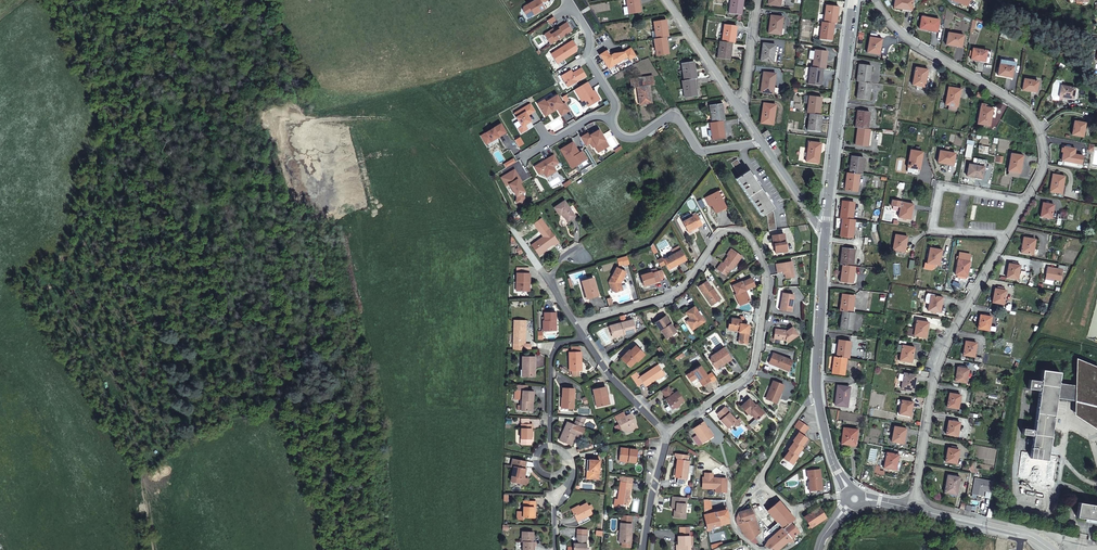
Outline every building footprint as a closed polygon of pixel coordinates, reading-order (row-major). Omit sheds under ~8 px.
[(524,5),(523,8),(526,12),(532,9),(535,13),(545,7),(542,2),(541,3),(540,1),(541,0),(532,0),(524,5)] [(628,4),(629,11),(642,9),(640,0),(628,0),(628,4)] [(730,12),(742,14),(744,0),(732,0),(730,12)] [(913,0),(895,0),(894,7),(911,10),(913,0)] [(834,22),(836,22),(838,5),(827,4),(824,21),(831,22),(834,22)] [(781,33),(783,16),(772,14),(769,31),(781,33)] [(941,18),(923,16),(921,27),(938,31),(941,18)] [(660,36),(668,35),(670,35),(667,18),(655,20),(657,36),(660,36)] [(824,21),(822,20),(819,38),(831,40),(834,22),(831,22),(824,21)] [(551,42),(572,29),(567,21),(555,29),(554,27),(545,33),(551,42)] [(732,41),(735,42),(737,25),(725,23),(723,40),(727,41),(732,41)] [(963,46),(965,34),(949,32),(947,44),(963,46)] [(657,36),(656,37),(658,54),(670,52),(668,35),(660,36),(657,36)] [(879,54),(882,39),(870,36),(868,52),(879,54)] [(558,62),(577,49),(578,46),(573,38),(551,52),(558,62)] [(723,40),(720,40),(718,57),(730,58),(732,41),(727,41),(723,40)] [(773,60),(775,43),(763,42),(761,59),(773,60)] [(636,53),(630,45),(624,49),(613,51),(610,52),(607,47),(598,52),(612,73),(618,70),(615,65),(624,60),(636,53)] [(991,63),(993,52),(987,51),(974,48),(974,51),(972,51),(971,55),(973,56),(972,59),(985,62),(986,62),(991,63)] [(819,67),(823,67),(825,67),(827,50),(815,49),(812,66),(819,67)] [(1016,67),(1017,62),(1002,59),(999,75),(1012,77),(1015,67),(1016,67)] [(696,77),(697,77),(695,60),(683,62),(685,78),(691,78),(696,77)] [(857,81),(859,82),(869,83),(871,66),(859,64),(857,81)] [(812,66),(810,66),(808,83),(820,84),(823,67),(819,67),(812,66)] [(568,86),(586,75),(581,67),(573,72),(571,69),(562,75),(568,86)] [(924,88),(928,70),(916,68),(912,85),(924,88)] [(774,91),(776,72),(764,70),(762,89),(774,91)] [(640,102),(641,102),(641,105),(650,104),(649,101),(651,101),(650,83),(654,83),(653,75),(637,77),(640,102)] [(685,78),(684,79),(685,88),(686,96),(698,94),(696,77),(691,78),(685,78)] [(1037,91),(1039,80),(1025,78),(1023,89),(1037,91)] [(1059,96),(1062,85),(1062,81),(1056,79),(1052,83),(1049,95),(1052,99),(1059,100),(1059,96)] [(588,81),(575,88),(583,100),(585,99),(589,106),(601,98),(595,89),(593,90),(588,81)] [(869,100),(871,83),(869,83),(859,82),(857,99),(869,100)] [(1079,88),(1062,85),(1059,96),(1067,97),(1073,99),(1073,98),(1076,98),(1079,88)] [(958,107),(961,89),(949,88),(946,105),(958,107)] [(537,103),(544,116),(556,108),(560,115),(569,110),(564,102),(562,104),(556,94),(546,100),(544,98),(537,103)] [(810,94),(808,112),(810,112),(812,112),(820,113),(822,96),(810,94)] [(724,119),(726,119),(724,102),(712,104),(714,120),(724,119)] [(774,123),(777,103),(765,102),(763,122),(774,123)] [(534,110),(529,103),(513,112),(515,116),(515,117),(520,126),(517,128),(519,133),(526,129),(524,125),(524,124),(529,121),(526,115),(534,110)] [(990,125),(993,108),(985,106),(982,106),(978,123),(990,125)] [(812,112),(810,112),(807,129),(820,131),(822,113),(820,113),(812,112)] [(856,128),(857,128),(868,130),(870,113),(858,112),(856,128)] [(726,136),(724,119),(714,120),(712,120),(711,121),(714,138),(726,136)] [(1083,137),(1085,123),(1074,121),(1072,135),(1083,137)] [(484,144),(504,132),(499,123),(478,135),(484,144)] [(866,147),(869,130),(868,130),(857,128),(855,145),(866,147)] [(608,146),(598,130),(589,135),(587,133),(580,137),(585,146),(589,143),(592,147),(594,146),(597,152),(608,146)] [(522,144),(518,137),(513,140),(517,147),(522,144)] [(818,162),(821,142),(809,141),(806,161),(818,162)] [(580,148),(576,150),(572,142),(559,150),(571,169),(585,160),(581,152),(580,148)] [(972,143),(966,142),(964,154),(970,155),(972,143)] [(1061,166),(1073,168),(1074,162),(1073,162),(1075,149),(1064,147),(1062,160),(1061,166)] [(918,173),(922,151),(910,149),(906,171),(918,173)] [(952,164),(955,152),(940,150),(938,161),(952,164)] [(1012,151),(1009,168),(1016,169),(1021,170),(1022,168),(1024,153),(1012,151)] [(553,155),(533,167),(538,175),(542,172),(545,177),(555,172),(552,166),(558,163),(553,155)] [(859,175),(861,175),(863,158),(852,157),(850,174),(859,175)] [(769,230),(776,229),(776,212),(772,210),(774,209),(749,171),(747,172),(745,169),(739,159),(732,163),(741,176),(737,178),(761,216),(764,214),(768,216),(769,230)] [(982,177),(984,165),(977,164),(969,162),(967,174),(982,177)] [(513,170),(500,178),(510,194),(513,193),(516,198),(515,203),(522,204),(523,197),(521,194),(523,192),(519,184),(521,183),(513,170)] [(859,175),(850,174),(848,173),(845,190),(857,192),(859,175)] [(1050,196),(1062,199),(1064,194),(1067,176),(1054,174),(1050,196)] [(718,191),(708,196),(712,205),(716,212),(726,207),(722,198),(718,191)] [(840,219),(842,219),(851,220),(854,203),(843,201),(840,219)] [(561,202),(551,209),(557,217),(560,215),(562,218),(561,218),(565,224),(573,218),(561,202)] [(910,219),(913,204),(906,202),(901,202),(898,217),(910,219)] [(1051,219),(1054,204),(1043,202),(1041,217),(1051,219)] [(697,227),(702,224),(697,213),(683,221),(687,230),(696,225),(697,227)] [(851,238),(854,220),(851,220),(842,219),(840,236),(851,238)] [(548,234),(529,248),(533,252),(536,257),(545,251),(551,246),(552,248),(556,244),(548,234)] [(775,244),(776,252),(777,252),(784,252),(787,251),(785,234),(773,235),(774,244),(775,244)] [(905,252),(908,237),(895,235),(893,250),(905,252)] [(1033,254),(1036,239),(1033,239),(1024,237),(1021,252),(1033,254)] [(677,263),(678,264),(681,263),(686,260),(679,246),(671,250),(673,253),(663,259),(668,268),(677,263)] [(720,260),(716,267),(720,270),(726,274),(730,267),(731,267),(740,253),(730,247),(726,254),(722,260),(720,260)] [(940,258),(941,248),(936,248),(930,247),(927,262),(939,264),(940,258)] [(842,248),(840,265),(842,265),(852,266),(854,249),(842,248)] [(967,275),(970,260),(963,259),(959,258),(957,269),(956,273),(967,275)] [(790,272),(789,261),(775,263),(776,271),(783,270),(784,277),(793,276),(792,271),(790,272)] [(1018,279),(1021,264),(1010,262),(1007,276),(1018,279)] [(852,266),(842,265),(840,282),(852,284),(854,267),(852,266)] [(618,283),(624,272),(622,270),(616,267),(609,280),(613,288),(614,290),(615,292),(621,290),(618,283)] [(650,273),(649,272),(640,275),(644,286),(653,283),(658,282),(655,271),(650,273)] [(527,281),(527,274),(526,274),(518,274),(514,274),(515,291),(526,291),(526,281),(527,281)] [(740,302),(747,299),(743,289),(752,284),(748,277),(740,281),(739,280),(731,284),(735,292),(740,302)] [(580,281),(586,299),(598,295),(592,278),(580,281)] [(710,305),(718,300),(715,294),(716,293),(712,288),(706,280),(698,286),(710,305)] [(1004,303),(1006,289),(996,287),(993,302),(1004,303)] [(790,311),(793,294),(782,292),(781,301),(782,301),(782,303),(780,304),(779,310),(790,311)] [(841,294),(839,311),(841,311),(851,313),(853,296),(841,294)] [(941,311),(944,296),(932,294),(929,309),(941,311)] [(691,329),(703,321),(692,306),(683,312),(687,318),(690,322),(687,324),(691,329)] [(851,313),(841,311),(839,329),(850,330),(853,313),(851,313)] [(554,313),(542,313),(542,321),(541,321),(541,330),(552,330),(552,321),(554,320),(554,313)] [(989,330),(992,316),(980,314),(978,328),(989,330)] [(663,315),(655,321),(659,328),(665,337),(674,331),(663,315)] [(741,322),(741,318),(732,317),(731,322),(730,322),(729,327),(739,328),(739,329),(738,339),(746,340),(748,329),(747,329),(747,323),(741,322)] [(926,337),(929,321),(917,319),(914,335),(926,337)] [(610,325),(613,336),(634,331),(631,320),(610,325)] [(524,330),(524,321),(522,321),(512,321),(512,339),(519,339),(522,339),(522,331),(524,330)] [(793,327),(792,328),(787,331),(783,331),(782,330),(774,329),(773,338),(784,339),(786,341),(789,339),(797,335),(793,327)] [(674,331),(665,337),(668,341),(677,335),(674,331)] [(519,339),(512,339),(512,341),(512,351),(524,350),(524,344),(522,344),(522,339),(519,339)] [(846,359),(847,359),(850,341),(838,339),(835,357),(846,359)] [(974,356),(977,342),(966,340),(964,354),(974,356)] [(644,352),(635,344),(631,347),(628,351),(627,349),(620,356),(623,359),(626,362),(630,359),(633,362),(636,358),(637,359),(644,352)] [(912,361),(915,347),(903,345),(901,359),(912,361)] [(715,368),(729,358),(725,351),(722,347),(709,355),(709,358),(715,368)] [(577,370),(578,370),(578,361),(580,361),(579,359),(579,352),(568,352),(568,370),(570,370),(577,370)] [(771,362),(770,364),(772,365),(786,371),(790,360),(787,359),(771,353),(769,359),(771,360),(772,360),(771,362)] [(519,377),(533,377),(533,357),(520,358),(520,371),(519,371),(519,372),(519,377)] [(846,359),(835,357),(834,357),(832,374),(843,375),(846,359)] [(1076,360),(1076,386),(1058,383),(1060,373),(1041,370),(1039,385),(1038,385),(1038,381),(1028,380),(1027,389),(1037,391),(1037,388),(1039,389),(1032,432),(1031,432),(1031,430),(1022,429),(1021,435),(1030,436),(1031,435),(1032,435),(1029,453),(1021,452),(1017,476),(1053,482),(1057,457),(1048,456),(1056,398),(1075,401),(1075,415),(1096,429),(1096,368),(1076,360)] [(663,373),(657,363),(638,376),(635,370),(630,374),(637,385),(642,382),(645,385),(663,373)] [(705,374),(698,364),(690,370),(685,374),(689,380),(695,376),(701,384),(708,379),(705,374)] [(966,376),(967,368),(957,366),(955,380),(965,382),(966,376)] [(710,370),(705,374),(708,379),(709,381),(715,377),(710,370)] [(913,390),(916,375),(905,373),(902,388),(913,390)] [(769,390),(766,399),(775,403),(782,384),(772,380),(768,390),(769,390)] [(526,386),(517,386),(517,392),(521,393),(521,411),(530,411),(531,402),(532,402),(533,393),(526,393),(526,386)] [(607,394),(605,386),(602,387),(592,389),(597,406),(607,403),(605,394),(607,394)] [(847,407),(849,388),(838,386),(835,405),(847,407)] [(669,387),(662,392),(666,398),(665,403),(666,404),(669,408),(672,406),(674,406),(678,404),(678,402),(682,399),(676,389),(672,391),(669,387)] [(575,389),(563,388),(563,397),(565,397),(564,408),(566,408),(574,408),(575,389)] [(957,409),(960,394),(950,392),(949,397),(947,406),(957,409)] [(754,402),(748,396),(740,403),(747,411),(749,410),(758,420),(766,414),(755,401),(754,402)] [(911,416),(914,402),(909,401),(903,400),(900,414),(911,416)] [(713,410),(718,416),(717,417),(723,424),(732,417),(725,409),(726,408),(722,403),(713,410)] [(614,415),(616,420),(616,421),(621,429),(626,426),(628,431),(637,427),(635,424),(633,423),(632,423),(632,422),(634,421),(629,413),(624,416),(621,411),(614,415)] [(579,427),(583,417),(576,417),(572,424),(566,421),(558,440),(569,445),(573,435),(578,437),(581,431),(579,427)] [(701,440),(711,433),(701,419),(692,426),(696,432),(695,432),(701,440)] [(957,436),(960,421),(948,419),(946,433),(957,436)] [(530,440),(530,430),(532,430),(532,425),(520,425),(520,440),(530,440)] [(905,444),(908,428),(896,426),(892,442),(905,444)] [(855,445),(856,429),(843,428),(842,444),(855,445)] [(634,462),(636,449),(619,447),(618,458),(627,459),(627,461),(634,462)] [(956,463),(959,449),(948,447),(945,461),(956,463)] [(764,459),(767,458),(764,451),(757,454),(760,461),(764,459)] [(685,478),(688,460),(687,460),(683,460),(684,455),(674,453),(674,455),(676,459),(675,470),(676,470),(675,477),(684,478),(685,478)] [(897,471),(900,455),(888,453),(885,468),(897,471)] [(523,467),(525,461),(513,458),(511,466),(513,466),(510,480),(523,483),(524,477),(523,477),(525,467),(523,467)] [(594,460),(589,460),(588,479),(599,479),(600,460),(594,460)] [(820,468),(807,470),(808,475),(809,475),(810,486),(809,486),(810,490),(821,489),(822,489),(820,468)] [(957,494),(960,477),(948,474),(945,492),(957,494)] [(631,478),(620,476),(620,481),(617,498),(614,498),(614,505),(619,506),(620,505),(627,506),(628,501),(628,498),(630,488),(631,488),(631,483),(630,483),(631,478)] [(716,477),(716,490),(726,490),(726,477),(716,477)] [(775,497),(770,494),(766,499),(765,500),(769,503),(764,506),(769,509),(773,504),(779,500),(775,497)] [(765,500),(766,499),(762,495),(758,500),(758,503),(760,502),(760,503),(764,506),(769,503),(765,500)] [(673,516),(685,518),(685,512),(684,512),(684,504),(685,504),(686,497),(672,496),(671,504),(671,508),(674,508),(673,516)] [(780,502),(779,500),(773,504),(769,509),(779,521),(784,528),(791,536),(798,530),(790,521),(794,518),(780,502)] [(534,507),(535,507),(536,502),(523,501),(523,512),(517,511),(517,519),(523,520),(523,517),(534,518),(534,507)] [(592,513),(586,502),(571,510),(576,521),(592,513)] [(1093,507),(1079,504),(1076,519),(1096,522),(1096,507),(1093,507)] [(753,526),(758,523),(751,506),(739,511),(739,512),(743,522),(750,519),(753,526)] [(826,516),(819,506),(816,508),(804,516),(810,524),(811,526),(826,516)] [(703,514),(706,525),(706,528),(729,522),(729,521),(726,509),(703,514)] [(740,529),(744,536),(760,529),(758,523),(753,526),(750,519),(743,522),(739,512),(738,513),(736,518),(736,523),(740,529)] [(632,515),(620,514),(620,525),(619,534),(621,534),(620,543),(631,543),(631,534),(630,534),(632,515)] [(788,539),(791,536),(784,528),(779,521),(768,530),(772,535),(763,544),(763,545),(774,549),(775,549),(788,539)] [(522,549),(534,549),(534,544),(533,544),(533,532),(522,531),(521,540),(522,540),(522,549)] [(576,535),(576,541),(579,542),(579,545),(574,544),(574,549),(586,549),(586,545),(584,544),(584,542),(586,540),(586,535),(576,535)] [(678,536),(678,546),(678,549),(689,549),(689,535),(678,536)] [(712,549),(743,549),(741,540),(723,545),(712,549)]
